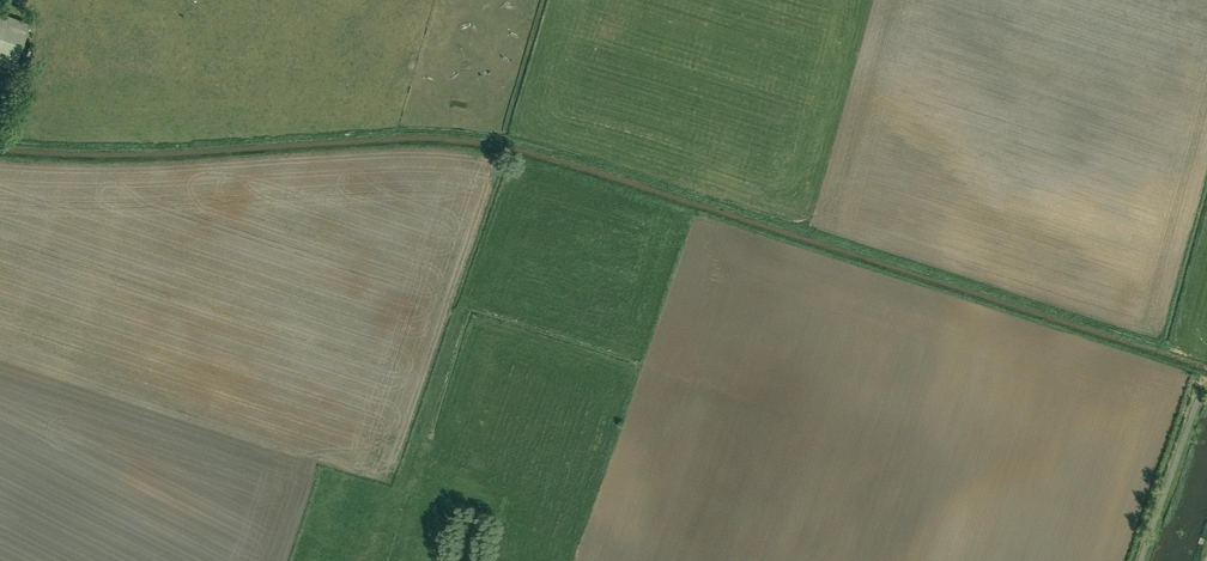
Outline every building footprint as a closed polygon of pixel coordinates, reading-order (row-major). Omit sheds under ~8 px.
[(30,25),(0,14),(0,65),(12,70),(30,25)]
